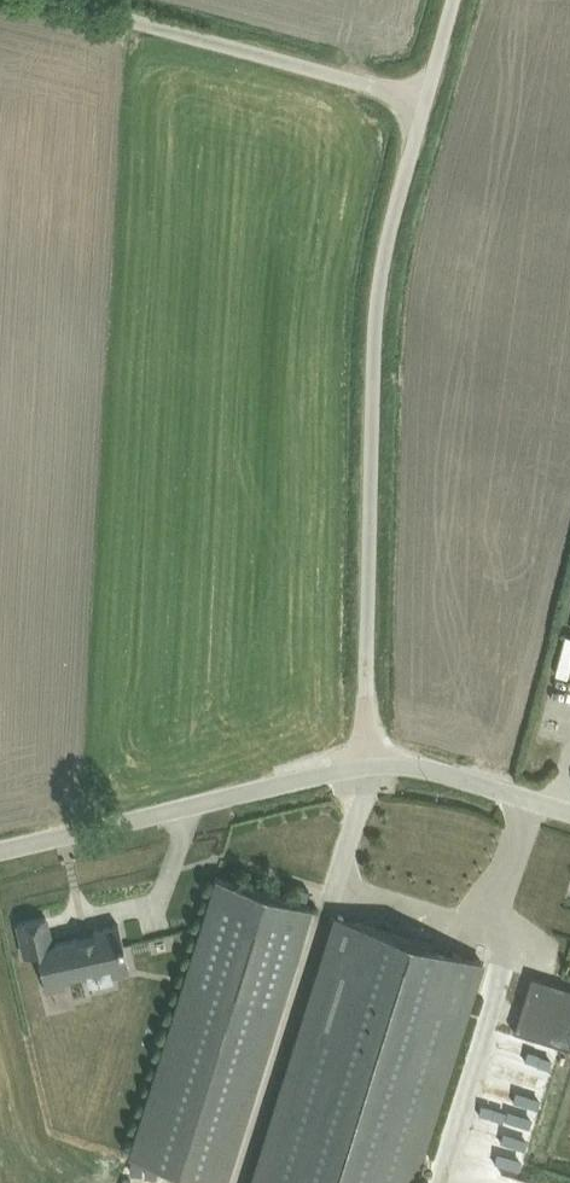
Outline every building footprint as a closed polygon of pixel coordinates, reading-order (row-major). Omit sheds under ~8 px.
[(526,712),(522,722),(543,729),(547,719),(526,712)] [(216,870),(128,1148),(224,1178),(241,1124),(311,900),(216,870)] [(45,910),(17,916),(24,951),(38,948),(47,985),(66,981),(64,974),(87,969),(87,966),(110,960),(113,970),(130,966),(118,917),(93,923),(95,929),(78,932),(77,931),(52,937),(45,910)] [(476,956),(340,913),(255,1182),(404,1182),(476,956)] [(478,952),(422,1140),(505,1165),(562,977),(478,952)] [(513,1152),(502,1180),(511,1182),(569,1182),(569,1173),(513,1152)]
